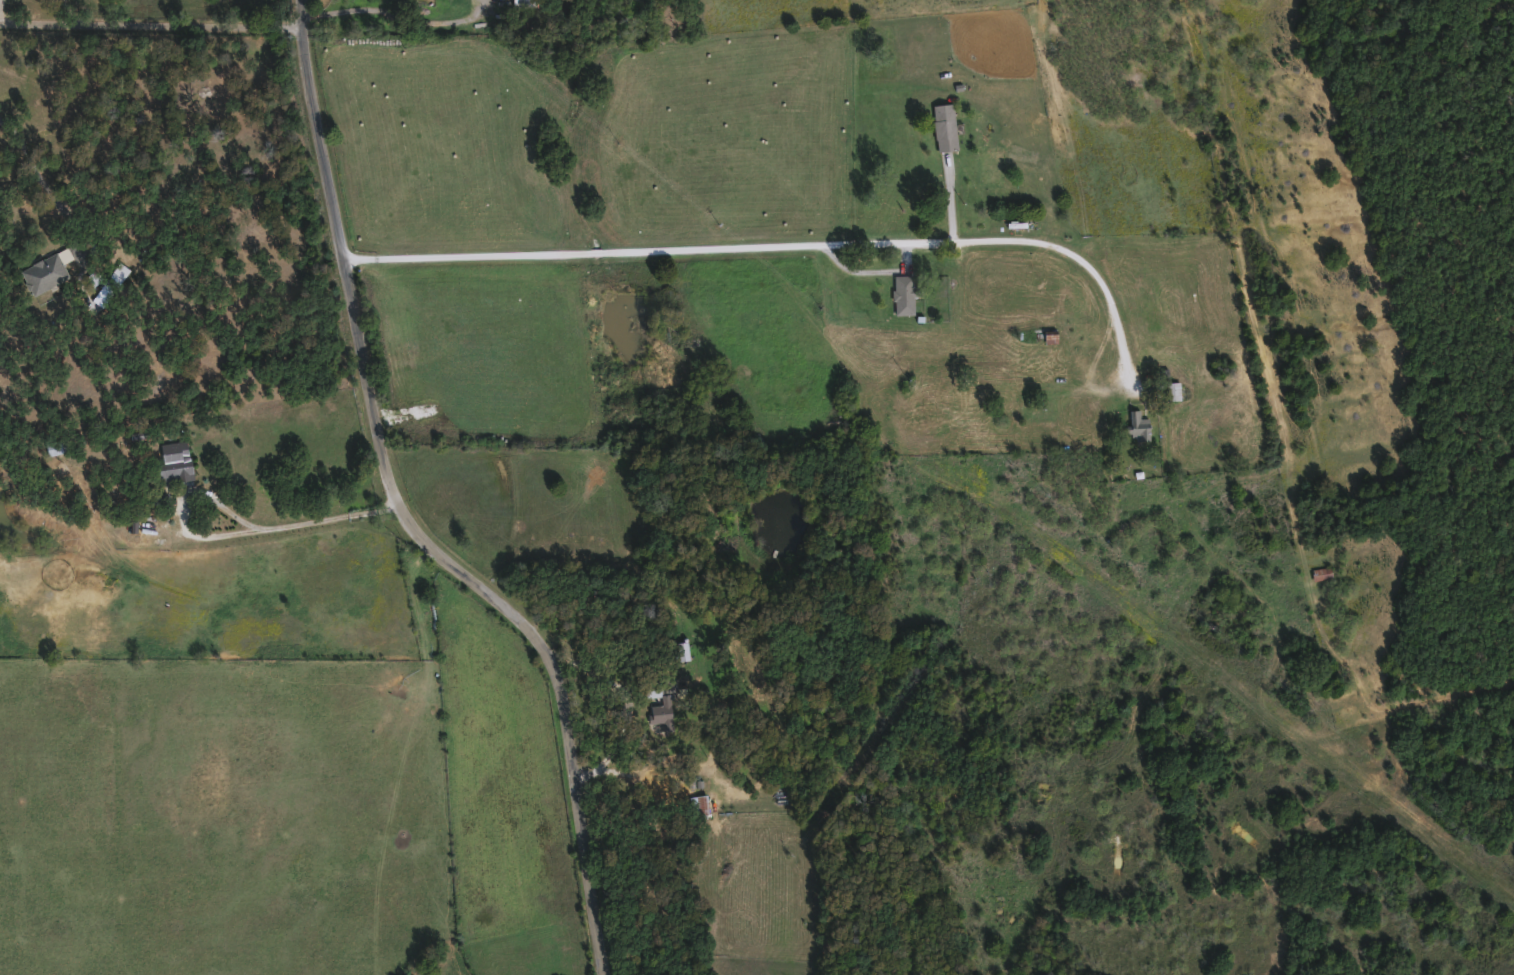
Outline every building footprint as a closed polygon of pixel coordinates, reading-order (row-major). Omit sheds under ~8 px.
[(935,105),(956,103),(959,150),(938,151),(935,105)] [(71,278),(34,295),(23,269),(59,253),(71,278)] [(915,295),(915,314),(895,314),(895,275),(915,275),(915,286),(922,286),(922,295),(915,295)] [(1181,382),(1181,400),(1167,400),(1167,382),(1181,382)] [(1153,417),(1153,440),(1134,440),(1133,409),(1142,408),(1142,417),(1153,417)] [(68,451),(48,455),(46,442),(66,438),(68,451)] [(194,472),(164,477),(159,444),(189,440),(194,472)] [(1334,576),(1315,579),(1314,568),(1332,565),(1334,576)] [(675,676),(676,721),(655,721),(654,703),(663,703),(662,676),(675,676)] [(709,794),(710,814),(696,814),(696,794),(709,794)]
